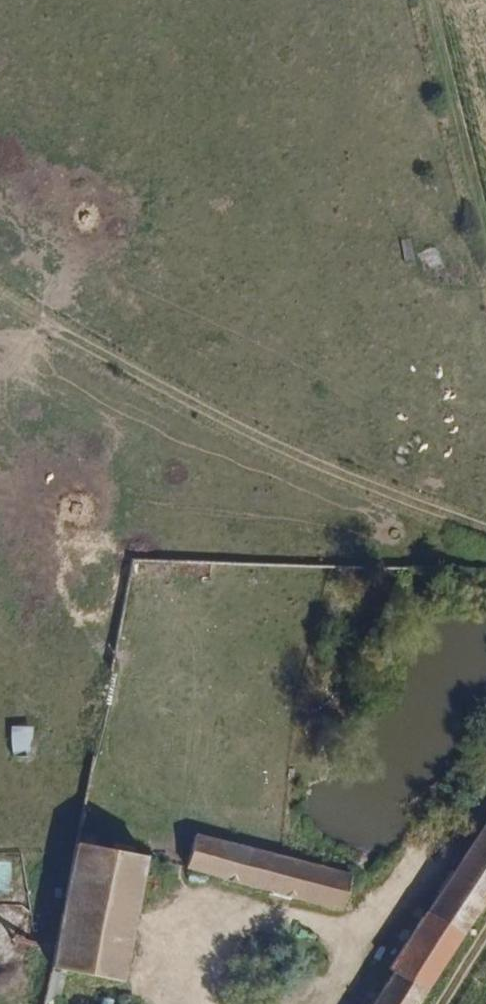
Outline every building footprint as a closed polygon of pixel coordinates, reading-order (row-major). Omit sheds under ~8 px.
[(435,246),(418,251),(423,268),(441,263),(435,246)] [(14,757),(37,757),(38,725),(16,724),(14,757)] [(485,901),(485,825),(382,1003),(428,1003),(485,901)] [(179,874),(325,904),(331,871),(186,843),(179,874)] [(146,868),(85,855),(49,1003),(115,1003),(146,868)] [(14,862),(0,861),(0,893),(13,894),(14,862)]
